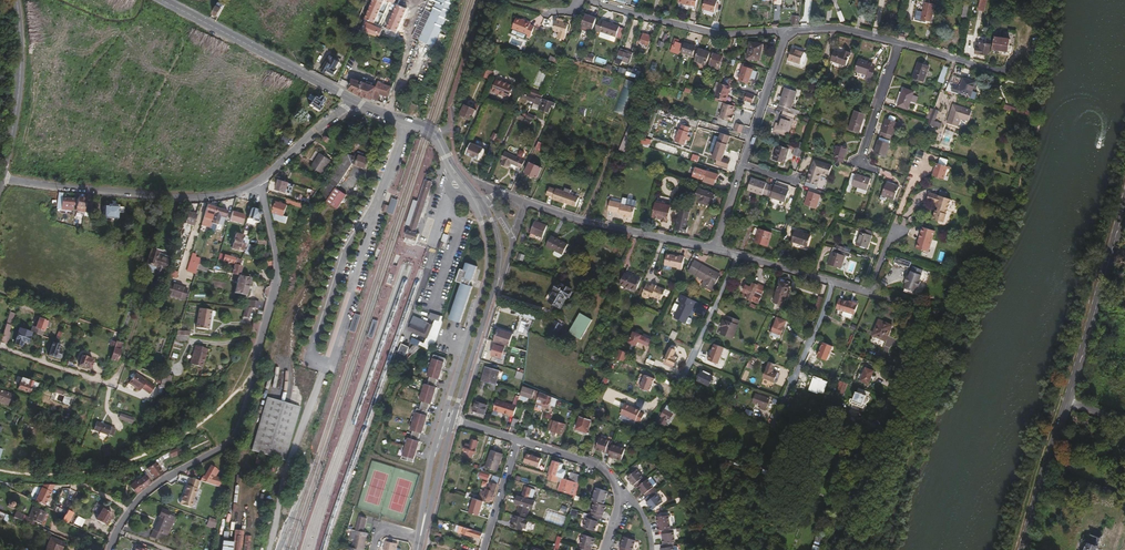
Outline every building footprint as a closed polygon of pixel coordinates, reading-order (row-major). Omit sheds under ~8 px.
[(381,0),(372,0),(363,20),(366,21),(373,24),(383,1),(381,0)] [(451,0),(437,0),(418,41),(430,47),(451,0)] [(716,0),(703,0),(701,9),(713,12),(716,0)] [(985,0),(977,0),(976,3),(978,3),(976,10),(982,12),(985,0)] [(217,16),(223,5),(217,2),(211,13),(217,16)] [(935,4),(924,2),(922,12),(921,20),(932,22),(935,4)] [(406,9),(396,4),(386,28),(396,32),(406,9)] [(592,30),(595,18),(584,14),(582,20),(580,20),(579,23),(581,24),(580,26),(581,26),(591,29),(592,30)] [(529,24),(529,23),(515,18),(511,28),(527,34),(530,35),(533,26),(529,24)] [(615,37),(618,26),(602,21),(602,22),(598,20),(595,30),(615,37)] [(373,24),(366,21),(362,30),(379,37),(382,28),(373,24)] [(561,42),(563,33),(552,29),(549,38),(561,42)] [(646,46),(649,39),(638,35),(635,42),(646,46)] [(1006,53),(1008,40),(993,38),(991,50),(1006,53)] [(758,60),(761,45),(750,42),(747,58),(758,60)] [(987,56),(988,45),(975,43),(974,47),(976,48),(976,49),(974,48),(973,54),(987,56)] [(691,56),(694,48),(683,44),(680,52),(691,56)] [(704,64),(708,52),(697,48),(693,61),(704,64)] [(803,65),(807,53),(791,48),(788,60),(803,65)] [(845,66),(849,53),(843,51),(842,53),(834,50),(830,61),(845,66)] [(626,58),(627,54),(619,51),(615,63),(620,64),(621,60),(629,62),(630,59),(628,59),(626,58)] [(337,63),(333,61),(334,58),(325,53),(317,68),(331,75),(332,75),(333,74),(334,74),(335,73),(336,70),(336,69),(335,68),(337,63)] [(588,53),(586,60),(593,62),(595,55),(588,53)] [(718,66),(721,56),(712,53),(708,63),(718,66)] [(869,81),(874,68),(870,66),(870,64),(858,60),(854,71),(866,75),(865,80),(869,81)] [(921,82),(927,67),(916,63),(910,79),(921,82)] [(747,83),(751,69),(742,66),(738,80),(747,83)] [(941,83),(947,68),(942,66),(937,81),(941,83)] [(488,79),(491,71),(481,67),(476,74),(477,75),(481,76),(488,79)] [(540,70),(534,84),(540,87),(547,73),(540,70)] [(971,89),(974,82),(962,78),(962,79),(950,74),(944,90),(968,98),(971,89)] [(379,88),(368,84),(369,83),(367,82),(366,84),(352,79),(348,89),(358,95),(375,100),(377,93),(379,88)] [(511,87),(512,85),(495,79),(494,81),(511,87)] [(508,98),(511,87),(494,81),(492,87),(498,89),(496,95),(508,98)] [(625,81),(614,111),(624,115),(635,85),(625,81)] [(386,96),(389,85),(380,82),(379,88),(377,93),(386,96)] [(724,101),(729,87),(718,83),(714,95),(713,97),(724,101)] [(789,108),(795,91),(784,87),(781,97),(778,96),(776,98),(780,100),(776,109),(782,111),(790,113),(796,115),(798,112),(795,111),(795,110),(789,108)] [(906,110),(912,92),(902,89),(901,94),(896,107),(906,110)] [(540,98),(536,96),(528,93),(521,91),(518,95),(533,101),(532,103),(538,105),(541,98),(540,98)] [(751,103),(753,95),(745,92),(743,101),(751,103)] [(319,105),(324,98),(319,96),(317,98),(314,96),(313,96),(309,94),(307,98),(311,100),(308,104),(311,106),(311,107),(317,111),(320,106),(319,105)] [(552,108),(555,103),(541,98),(538,105),(537,107),(547,111),(549,107),(552,108)] [(731,115),(733,106),(723,103),(718,118),(730,121),(732,115),(731,115)] [(473,120),(480,106),(476,104),(474,109),(466,106),(462,115),(473,120)] [(969,110),(955,105),(951,104),(945,122),(955,125),(958,118),(959,116),(966,118),(969,110)] [(932,120),(937,108),(933,107),(926,123),(934,126),(936,121),(932,120)] [(787,133),(792,118),(789,117),(790,113),(782,111),(778,123),(776,129),(786,132),(787,133)] [(858,132),(864,115),(854,111),(848,129),(858,132)] [(891,136),(894,128),(896,129),(898,123),(893,122),(887,120),(885,119),(879,137),(892,141),(893,137),(891,136)] [(668,138),(677,139),(681,123),(672,121),(668,138)] [(786,132),(776,129),(778,123),(775,123),(772,130),(785,135),(786,132)] [(740,133),(742,126),(735,124),(732,131),(740,133)] [(948,149),(954,132),(944,129),(939,146),(948,149)] [(683,145),(685,139),(686,136),(687,132),(681,130),(677,143),(683,145)] [(732,137),(723,133),(720,141),(730,144),(732,137)] [(286,143),(289,137),(283,134),(280,140),(286,143)] [(714,153),(720,137),(715,135),(709,151),(714,153)] [(883,157),(888,143),(877,140),(872,154),(883,157)] [(538,151),(542,143),(537,141),(533,151),(535,153),(536,150),(538,151)] [(730,144),(720,141),(714,160),(718,161),(717,165),(729,168),(731,160),(725,159),(730,144)] [(480,160),(485,149),(472,143),(467,155),(480,160)] [(783,163),(788,148),(780,146),(777,145),(772,159),(783,163)] [(840,163),(846,148),(836,145),(831,160),(840,163)] [(800,158),(802,150),(794,147),(791,155),(800,158)] [(922,159),(925,151),(918,148),(915,156),(922,159)] [(523,160),(502,151),(499,159),(501,159),(499,164),(507,168),(509,163),(520,168),(523,160)] [(322,172),(331,158),(321,152),(312,165),(322,172)] [(365,169),(368,160),(355,155),(354,157),(344,154),(319,193),(322,195),(333,178),(340,183),(352,164),(365,169)] [(814,189),(819,173),(828,176),(831,166),(813,160),(804,186),(814,189)] [(536,178),(540,168),(529,162),(524,172),(536,178)] [(941,178),(944,171),(948,172),(949,167),(935,162),(931,175),(941,178)] [(714,184),(717,175),(693,167),(690,176),(700,179),(701,177),(703,178),(702,181),(712,185),(713,183),(714,184)] [(863,194),(868,179),(850,173),(844,191),(848,192),(850,185),(855,187),(854,191),(863,194)] [(329,199),(340,183),(333,178),(322,195),(329,199)] [(765,195),(768,185),(765,184),(765,183),(750,178),(746,190),(761,195),(765,196),(765,195)] [(289,183),(289,182),(279,179),(276,188),(286,192),(287,190),(289,183)] [(406,238),(404,241),(416,245),(416,244),(417,242),(419,234),(415,233),(422,213),(425,206),(427,200),(432,183),(426,181),(425,181),(419,198),(418,201),(414,200),(406,225),(410,226),(408,231),(406,238)] [(892,200),(897,187),(885,183),(880,195),(892,200)] [(783,201),(787,190),(769,184),(768,185),(765,195),(783,201)] [(577,198),(567,195),(569,191),(563,188),(562,192),(554,189),(547,187),(545,195),(552,197),(551,199),(561,203),(561,202),(573,207),(577,198)] [(705,209),(708,200),(713,202),(715,197),(714,197),(714,195),(711,194),(712,192),(705,190),(705,191),(697,189),(694,198),(698,199),(696,206),(698,207),(699,203),(704,205),(703,208),(705,209)] [(814,209),(819,196),(808,192),(803,205),(814,209)] [(943,217),(949,199),(928,192),(925,199),(934,203),(933,204),(934,206),(936,207),(935,210),(933,209),(930,218),(937,220),(943,217)] [(73,207),(73,199),(61,198),(62,194),(59,194),(58,205),(73,207)] [(85,205),(86,200),(77,199),(78,195),(74,195),(73,199),(73,207),(76,208),(75,213),(83,214),(85,205)] [(285,203),(303,208),(304,204),(286,199),(285,203)] [(394,215),(399,201),(399,200),(395,199),(393,199),(388,213),(390,213),(394,215)] [(631,217),(633,207),(620,204),(620,203),(608,200),(606,210),(618,213),(618,215),(623,216),(622,217),(626,217),(626,216),(631,217)] [(284,216),(287,205),(276,202),(273,213),(284,216)] [(666,220),(669,206),(663,205),(663,203),(661,202),(660,204),(655,203),(651,217),(666,220)] [(107,207),(103,206),(102,218),(117,220),(117,213),(122,213),(122,207),(118,207),(118,206),(115,205),(114,204),(111,204),(110,205),(108,205),(107,207)] [(211,217),(214,208),(205,205),(203,214),(211,217)] [(224,218),(226,212),(214,208),(211,217),(210,221),(215,222),(217,216),(224,218)] [(256,223),(258,218),(256,218),(257,215),(259,214),(259,213),(258,211),(257,210),(255,211),(250,209),(247,219),(251,220),(250,221),(256,223)] [(684,227),(687,212),(678,210),(673,230),(684,233),(686,228),(684,227)] [(191,226),(195,215),(187,212),(183,224),(191,226)] [(543,238),(548,226),(536,221),(531,233),(543,238)] [(865,247),(870,230),(858,226),(856,230),(858,231),(854,243),(865,247)] [(925,251),(932,230),(919,226),(916,237),(917,238),(916,241),(914,241),(912,247),(925,251)] [(766,245),(770,233),(758,229),(754,242),(766,245)] [(805,246),(809,236),(794,231),(791,241),(805,246)] [(239,252),(242,243),(238,242),(240,237),(240,236),(233,234),(229,249),(239,252)] [(568,245),(552,237),(547,246),(564,255),(568,245)] [(248,244),(245,253),(251,255),(254,246),(248,244)] [(839,268),(842,259),(843,255),(847,257),(849,253),(832,247),(826,264),(839,268)] [(157,253),(149,250),(144,264),(145,265),(143,271),(152,274),(152,276),(159,278),(161,270),(163,271),(166,261),(155,257),(157,253)] [(237,276),(240,267),(237,266),(239,260),(237,259),(234,258),(222,255),(221,261),(232,264),(229,274),(237,276)] [(681,269),(684,257),(679,256),(673,255),(672,257),(667,256),(665,265),(677,267),(676,268),(681,269)] [(906,266),(908,261),(893,256),(891,261),(906,266)] [(461,321),(473,284),(470,283),(472,278),(473,278),(478,264),(467,260),(465,268),(461,266),(457,279),(462,281),(450,317),(461,321)] [(711,291),(719,277),(713,274),(714,272),(693,261),(688,272),(704,280),(701,286),(711,291)] [(195,270),(196,266),(188,263),(186,269),(192,271),(190,275),(193,276),(195,270)] [(916,286),(918,280),(917,279),(919,274),(918,273),(919,271),(909,268),(909,270),(908,270),(906,275),(904,281),(902,287),(903,287),(912,291),(913,291),(915,285),(916,286)] [(636,291),(641,280),(626,273),(621,284),(636,291)] [(244,296),(249,279),(237,276),(232,293),(244,296)] [(786,304),(792,283),(791,283),(792,281),(787,279),(787,282),(782,281),(776,301),(786,304)] [(185,289),(167,283),(163,294),(182,300),(185,289)] [(751,299),(757,285),(753,284),(752,283),(750,287),(746,285),(744,291),(748,293),(746,297),(751,299)] [(758,302),(765,286),(758,283),(757,285),(751,299),(758,302)] [(560,308),(566,298),(567,299),(571,291),(569,291),(570,290),(564,287),(558,284),(554,290),(553,290),(550,294),(553,296),(549,302),(560,308)] [(660,300),(664,290),(656,286),(655,288),(651,286),(646,284),(641,296),(646,298),(647,296),(651,298),(652,296),(660,300)] [(684,323),(692,306),(696,308),(698,303),(681,295),(678,300),(681,301),(673,318),(684,323)] [(154,312),(158,298),(152,297),(148,310),(154,312)] [(819,313),(823,298),(818,297),(813,312),(815,313),(813,317),(816,318),(819,313)] [(855,305),(856,303),(848,301),(848,303),(842,301),(838,300),(835,310),(853,315),(856,305),(855,305)] [(125,327),(131,311),(126,309),(120,325),(125,327)] [(203,330),(208,311),(198,310),(195,329),(203,330)] [(442,321),(443,316),(431,312),(429,317),(442,321)] [(356,333),(362,316),(356,314),(350,331),(356,333)] [(578,343),(589,324),(577,317),(566,337),(578,343)] [(427,339),(432,326),(414,318),(408,330),(427,339)] [(728,338),(734,322),(725,318),(724,321),(719,319),(717,325),(720,326),(717,333),(728,338)] [(780,335),(785,322),(776,318),(770,332),(780,335)] [(41,336),(44,327),(47,328),(48,323),(38,319),(34,329),(31,328),(29,332),(30,332),(41,336)] [(372,319),(369,337),(374,338),(378,320),(372,319)] [(882,346),(891,326),(879,320),(869,341),(882,346)] [(554,338),(561,326),(555,322),(548,334),(554,338)] [(26,343),(30,332),(29,332),(18,328),(15,339),(14,344),(20,346),(21,341),(26,343)] [(501,341),(504,331),(497,329),(494,338),(501,341)] [(508,346),(512,333),(504,331),(501,341),(500,343),(508,346)] [(554,338),(548,334),(547,333),(545,338),(552,342),(554,338)] [(637,346),(639,342),(648,346),(651,340),(634,333),(629,343),(637,346)] [(418,346),(420,341),(412,338),(410,343),(418,346)] [(116,361),(122,344),(115,342),(115,343),(113,349),(109,359),(116,361)] [(62,352),(56,350),(58,345),(51,343),(47,355),(54,357),(54,356),(59,358),(62,352)] [(832,347),(822,343),(816,357),(826,361),(832,347)] [(405,355),(409,347),(402,344),(398,352),(405,355)] [(723,348),(713,344),(707,360),(717,364),(723,348)] [(501,358),(504,348),(494,345),(491,355),(501,358)] [(193,366),(198,347),(195,346),(189,365),(193,366)] [(201,368),(205,355),(203,354),(204,349),(198,347),(193,366),(201,368)] [(674,368),(678,358),(674,356),(676,352),(671,350),(665,364),(674,368)] [(444,362),(446,357),(434,353),(431,362),(429,361),(428,365),(430,366),(442,370),(444,362)] [(89,368),(91,360),(86,359),(87,358),(81,356),(77,365),(83,367),(84,366),(89,368)] [(772,382),(775,373),(777,374),(780,366),(774,364),(767,380),(772,382)] [(391,377),(395,368),(391,366),(387,375),(391,377)] [(441,374),(442,370),(430,366),(427,374),(430,375),(428,379),(436,382),(438,378),(439,378),(441,374)] [(494,385),(499,371),(485,366),(481,380),(494,385)] [(867,384),(872,371),(864,368),(859,381),(867,384)] [(522,380),(524,373),(517,371),(515,377),(522,380)] [(709,386),(713,376),(707,373),(706,375),(702,373),(701,375),(699,374),(698,375),(697,377),(697,378),(699,379),(698,381),(709,386)] [(778,384),(782,376),(777,374),(775,373),(772,382),(778,384)] [(149,384),(135,374),(127,383),(138,391),(140,389),(144,391),(149,384)] [(166,389),(170,376),(166,374),(162,388),(166,389)] [(650,392),(656,379),(646,375),(641,388),(650,392)] [(28,393),(31,382),(20,378),(17,389),(28,393)] [(435,390),(437,386),(435,386),(436,382),(428,379),(427,383),(425,382),(422,391),(434,394),(435,390)] [(841,396),(845,384),(837,381),(836,384),(838,385),(835,393),(841,396)] [(536,400),(539,392),(535,390),(535,391),(523,387),(521,395),(527,397),(532,399),(536,400)] [(861,404),(865,394),(867,395),(869,392),(856,388),(852,401),(861,404)] [(433,398),(434,394),(422,391),(420,399),(422,400),(421,404),(429,407),(430,403),(431,403),(433,398)] [(549,406),(552,398),(540,392),(536,404),(542,406),(542,404),(549,406)] [(766,408),(769,400),(759,396),(758,401),(756,404),(762,406),(766,408)] [(285,461),(300,408),(287,404),(281,402),(276,401),(271,399),(267,398),(251,451),(272,457),(277,458),(285,461)] [(509,415),(512,405),(496,400),(492,410),(509,415)] [(482,418),(486,405),(475,401),(471,414),(482,418)] [(427,417),(429,411),(427,411),(429,407),(421,404),(419,408),(417,407),(414,416),(412,415),(411,420),(413,421),(425,424),(427,417)] [(633,420),(638,411),(640,412),(641,411),(625,404),(621,414),(633,420)] [(669,421),(675,411),(667,407),(662,417),(663,417),(660,422),(665,425),(668,420),(669,421)] [(1091,424),(1093,417),(1074,410),(1071,412),(1071,414),(1071,416),(1074,417),(1071,424),(1081,427),(1084,425),(1087,427),(1091,424)] [(134,418),(121,414),(119,419),(133,423),(134,418)] [(586,434),(590,421),(579,418),(575,430),(586,434)] [(423,428),(425,424),(413,421),(410,429),(413,430),(411,434),(419,436),(421,432),(422,433),(423,428)] [(562,435),(565,425),(555,421),(551,432),(562,435)] [(113,428),(93,422),(91,430),(110,436),(113,428)] [(419,444),(420,440),(418,440),(419,436),(411,434),(410,437),(408,437),(405,445),(417,449),(419,444)] [(611,445),(612,442),(599,438),(595,450),(608,453),(611,445)] [(474,454),(478,442),(471,440),(470,444),(465,443),(463,451),(468,453),(466,457),(472,459),(473,454),(474,454)] [(417,449),(405,445),(403,444),(402,449),(404,450),(401,458),(413,462),(415,455),(417,449)] [(621,461),(625,449),(611,445),(608,453),(607,456),(621,461)] [(169,452),(171,458),(181,454),(179,448),(169,452)] [(496,472),(502,455),(491,451),(485,468),(496,472)] [(552,461),(548,474),(558,477),(560,472),(557,471),(559,463),(552,461)] [(157,465),(147,470),(152,479),(162,473),(157,465)] [(220,479),(213,477),(214,475),(211,474),(214,469),(209,466),(203,477),(201,476),(198,481),(218,487),(220,479)] [(644,481),(635,470),(626,478),(635,488),(637,487),(644,481)] [(773,484),(775,479),(757,472),(755,477),(773,484)] [(579,483),(581,476),(570,473),(568,479),(579,483)] [(141,490),(149,484),(145,477),(130,486),(136,495),(141,490)] [(189,508),(198,481),(189,478),(186,486),(185,486),(181,498),(180,498),(178,504),(179,504),(179,505),(189,508)] [(575,496),(579,483),(562,478),(558,490),(575,496)] [(655,490),(646,479),(644,481),(637,487),(646,498),(653,492),(655,490)] [(491,500),(496,485),(490,483),(488,490),(485,489),(484,491),(481,490),(479,496),(483,498),(482,500),(489,502),(490,500),(491,500)] [(52,491),(42,487),(36,501),(46,505),(48,501),(49,502),(52,497),(50,496),(52,491)] [(531,501),(534,490),(525,487),(521,498),(517,496),(514,503),(519,505),(516,514),(525,517),(529,508),(532,509),(534,502),(531,501)] [(602,503),(606,490),(594,487),(590,500),(593,500),(602,503)] [(661,503),(653,492),(646,498),(643,500),(652,511),(661,503)] [(12,509),(15,501),(8,498),(5,505),(12,509)] [(600,518),(605,504),(602,503),(593,500),(589,514),(598,517),(600,518)] [(105,525),(111,515),(105,511),(106,508),(101,505),(96,513),(96,514),(95,515),(97,516),(95,520),(105,525)] [(37,524),(42,513),(29,507),(24,519),(21,518),(20,521),(27,524),(28,521),(37,524)] [(69,518),(72,513),(66,510),(65,512),(55,507),(53,511),(62,515),(60,520),(72,525),(74,521),(69,518)] [(169,512),(161,509),(159,516),(154,530),(153,529),(150,537),(158,540),(160,533),(162,529),(167,531),(173,516),(168,514),(169,512)] [(16,519),(2,513),(0,518),(0,519),(14,524),(16,519)] [(594,530),(598,517),(589,514),(586,513),(582,526),(594,530)] [(526,528),(528,520),(514,515),(510,526),(522,530),(522,527),(526,528)] [(669,529),(667,515),(655,516),(657,531),(660,530),(669,529)] [(77,516),(74,523),(82,527),(85,519),(77,516)] [(364,531),(367,518),(360,516),(357,530),(364,531)] [(471,535),(473,530),(456,525),(455,528),(458,529),(457,532),(471,536),(471,535)] [(673,542),(671,528),(669,529),(660,530),(661,544),(671,542),(673,542)] [(364,543),(365,543),(367,532),(364,531),(357,530),(355,529),(352,547),(349,546),(348,549),(360,549),(363,549),(364,545),(363,545),(364,543)] [(243,532),(240,531),(234,531),(234,536),(236,536),(236,542),(230,541),(223,541),(221,549),(241,549),(243,532)] [(555,540),(557,534),(554,534),(555,533),(549,531),(546,539),(552,541),(552,539),(555,540)] [(594,538),(582,534),(578,547),(586,549),(590,549),(594,538)] [(819,547),(823,537),(815,534),(815,540),(814,545),(819,547)] [(1091,534),(1085,549),(1096,549),(1100,538),(1091,534)] [(635,539),(623,535),(619,548),(622,549),(624,549),(631,549),(632,548),(634,540),(635,539)] [(64,543),(51,538),(46,549),(59,549),(60,548),(62,549),(64,543)] [(397,543),(385,540),(383,549),(396,549),(397,543)]
